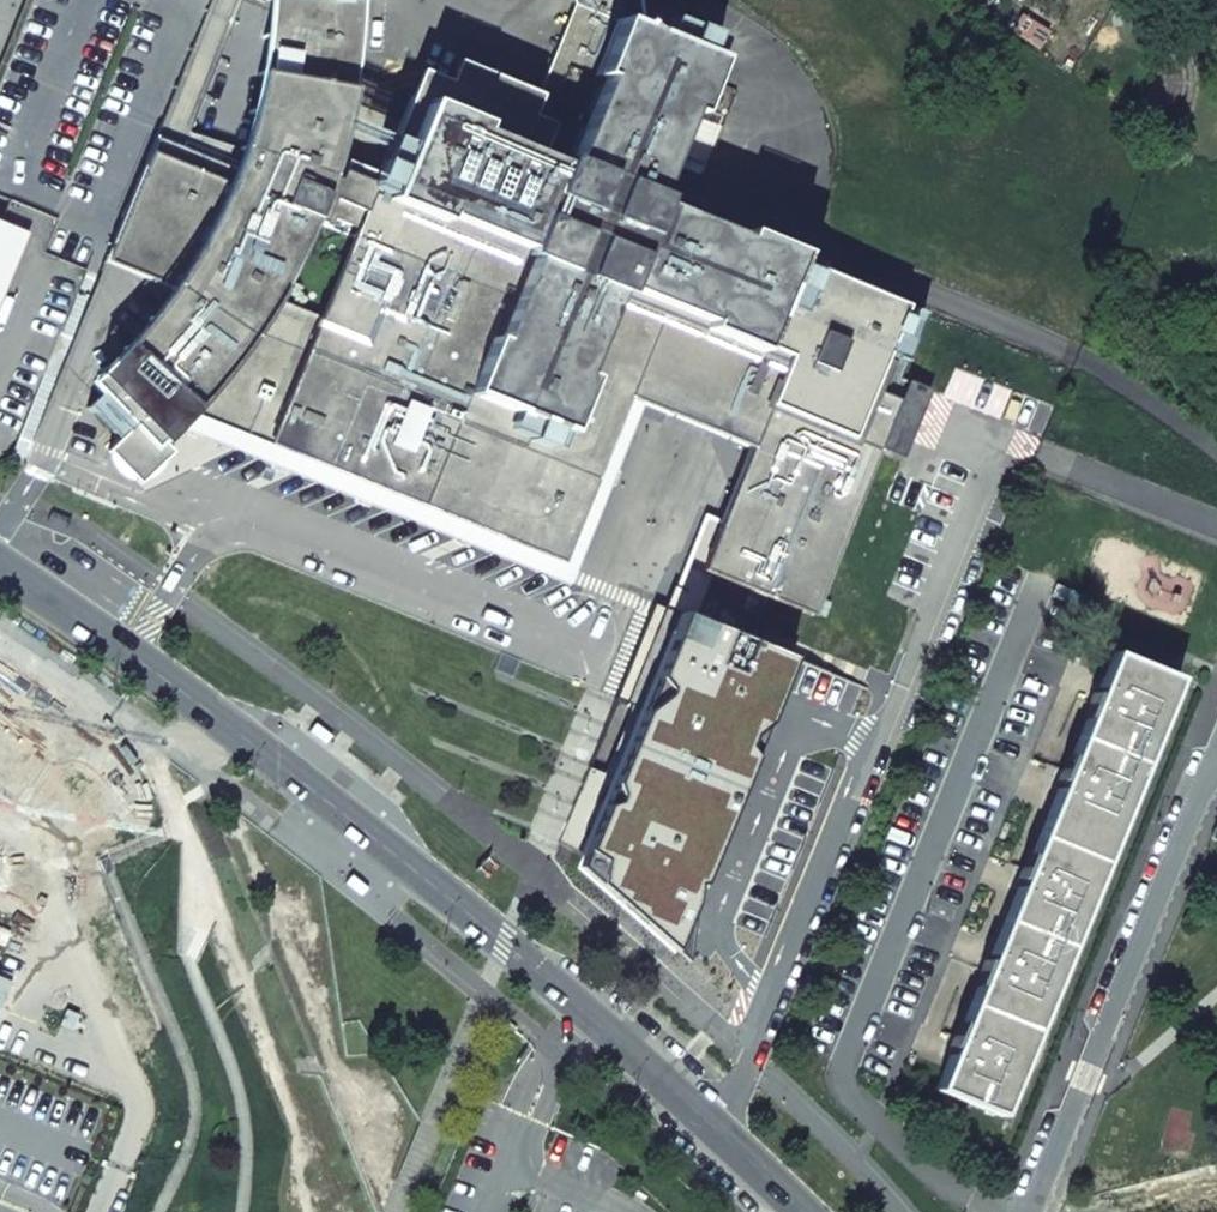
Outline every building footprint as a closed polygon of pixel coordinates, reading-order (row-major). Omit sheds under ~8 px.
[(271,13),(239,0),(25,0),(0,61),(0,199),(10,203),(55,221),(42,255),(84,272),(52,353),(93,388),(131,427),(106,452),(138,485),(171,453),(160,442),(188,414),(559,565),(631,384),(646,390),(651,377),(761,422),(755,435),(769,440),(722,557),(708,552),(700,572),(812,616),(880,451),(904,386),(896,385),(926,309),(652,197),(685,115),(692,117),(715,61),(677,46),(685,27),(679,0),(573,0),(574,4),(528,117),(518,143),(350,75),(353,53),(356,22),(361,22),(361,0),(272,0),(271,13)] [(665,607),(561,865),(672,964),(795,660),(665,607)] [(1175,682),(1112,654),(937,1092),(1001,1117),(1175,682)] [(517,665),(498,657),(493,671),(513,679),(517,665)]
